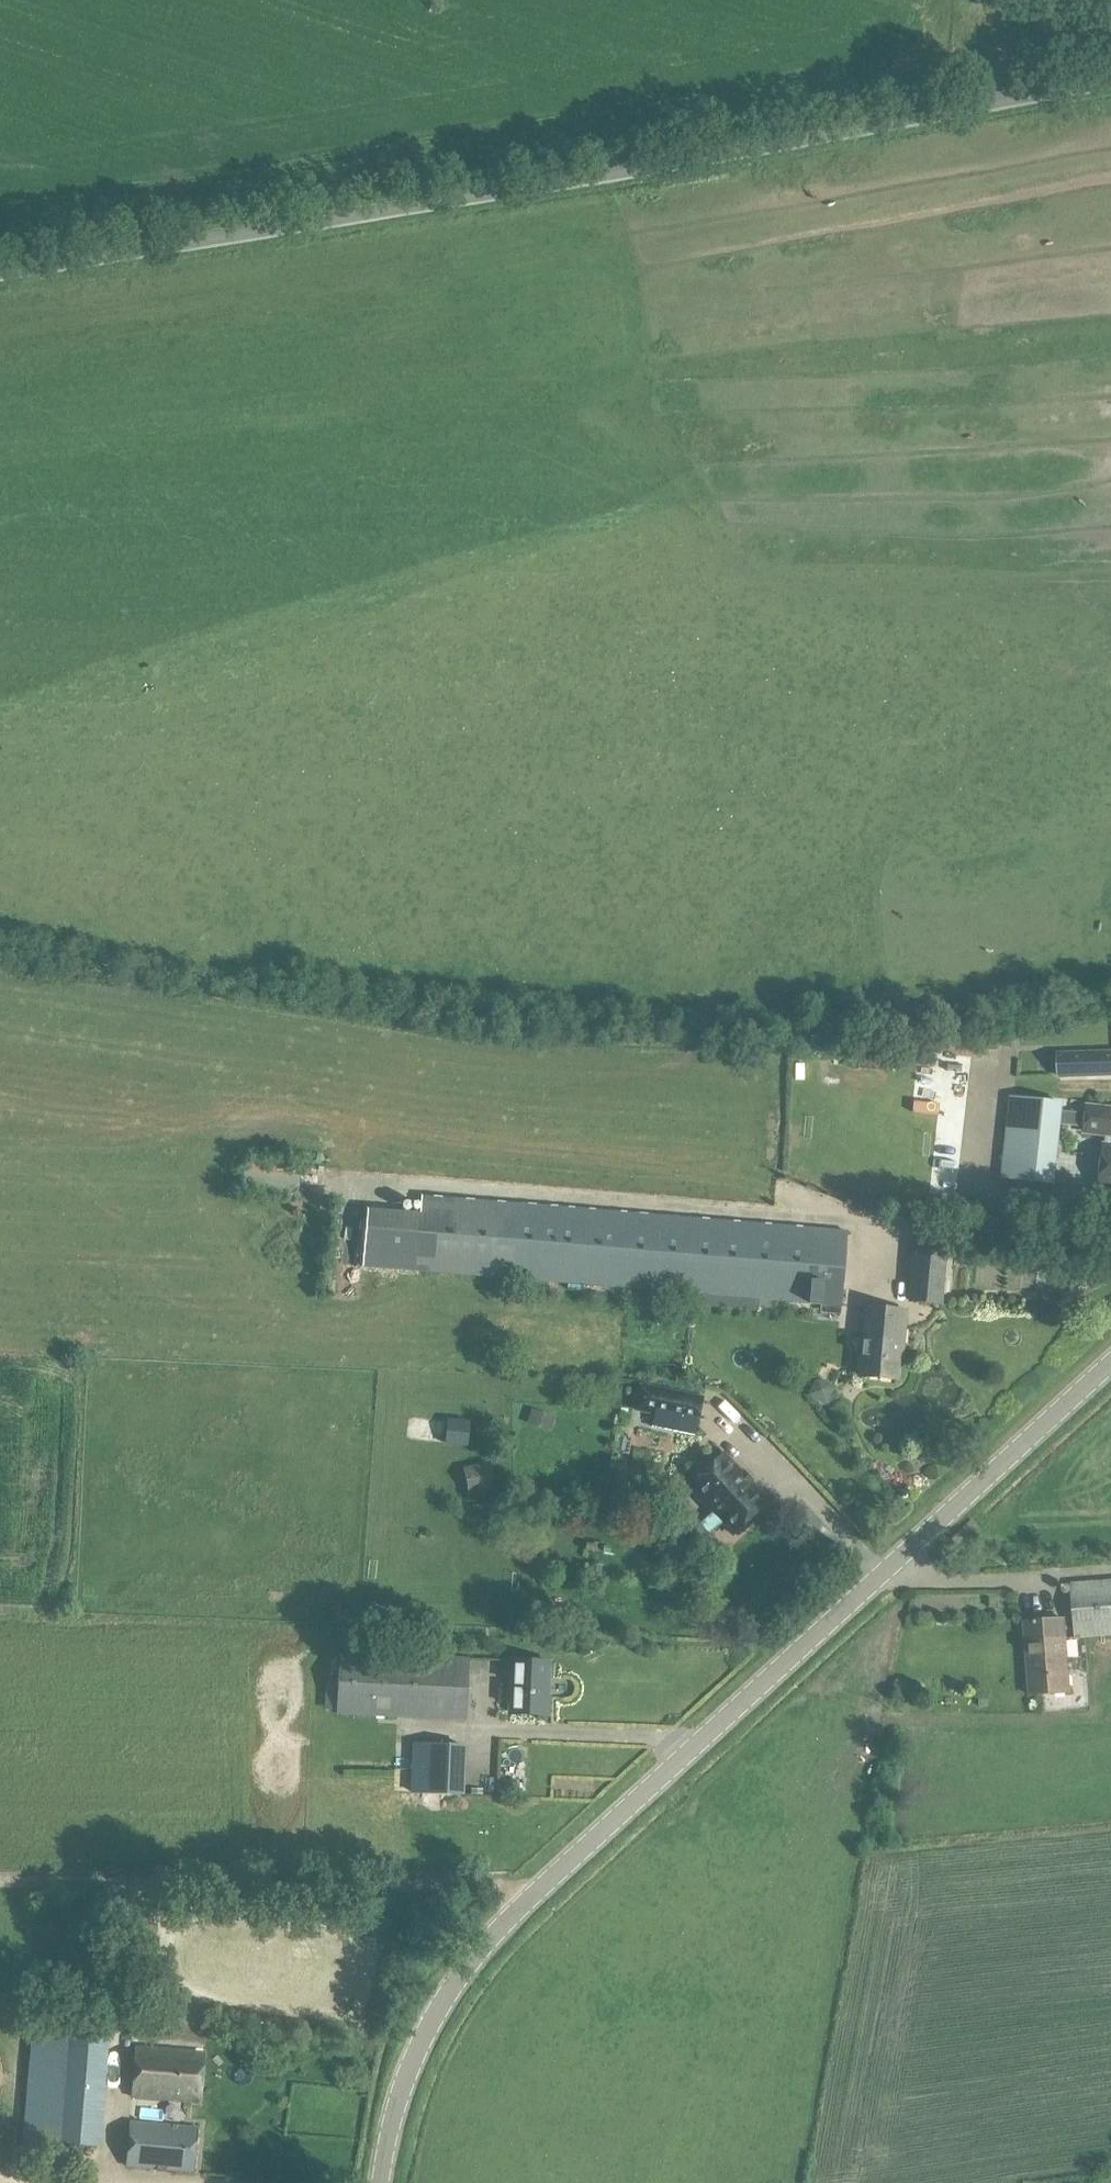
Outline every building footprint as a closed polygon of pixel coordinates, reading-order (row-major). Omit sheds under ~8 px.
[(1060,1078),(1110,1077),(1110,1053),(1060,1054),(1060,1078)] [(1019,1099),(1010,1178),(1030,1181),(1033,1155),(1048,1157),(1051,1131),(1059,1132),(1060,1122),(1087,1125),(1086,1132),(1110,1135),(1110,1147),(1099,1146),(1095,1188),(1110,1190),(1110,1109),(1089,1106),(1088,1116),(1061,1113),(1062,1104),(1019,1099)] [(847,1231),(423,1195),(419,1231),(416,1270),(841,1306),(847,1231)] [(340,1203),(331,1288),(350,1290),(359,1205),(340,1203)] [(366,1227),(363,1266),(416,1270),(419,1231),(366,1227)] [(942,1305),(946,1254),(912,1251),(908,1303),(942,1305)] [(902,1359),(905,1312),(866,1309),(860,1376),(897,1379),(899,1358),(902,1359)] [(639,1383),(633,1411),(655,1416),(656,1410),(700,1419),(705,1397),(639,1383)] [(532,1409),(527,1423),(551,1432),(556,1417),(532,1409)] [(448,1420),(446,1443),(468,1445),(469,1422),(448,1420)] [(723,1455),(689,1487),(732,1534),(767,1502),(723,1455)] [(489,1464),(473,1467),(477,1492),(494,1489),(489,1464)] [(692,1516),(679,1528),(702,1553),(716,1540),(709,1533),(699,1523),(692,1516)] [(591,1565),(590,1577),(601,1578),(602,1565),(591,1565)] [(1071,1584),(1075,1640),(1110,1637),(1110,1580),(1071,1584)] [(1026,1623),(1031,1694),(1068,1692),(1063,1620),(1026,1623)] [(339,1652),(336,1715),(466,1720),(469,1658),(339,1652)] [(511,1713),(546,1714),(548,1662),(513,1661),(511,1713)] [(325,1708),(326,1684),(315,1684),(314,1708),(325,1708)] [(505,1738),(505,1749),(527,1749),(527,1738),(505,1738)] [(412,1743),(411,1795),(439,1795),(440,1744),(412,1743)] [(60,2144),(60,2143),(99,2146),(108,2039),(69,2036),(69,2034),(32,2031),(23,2141),(60,2144)] [(203,2054),(137,2049),(134,2098),(200,2103),(203,2054)] [(160,2169),(164,2126),(131,2124),(128,2166),(160,2169)] [(196,2128),(164,2126),(160,2169),(193,2171),(196,2128)]
